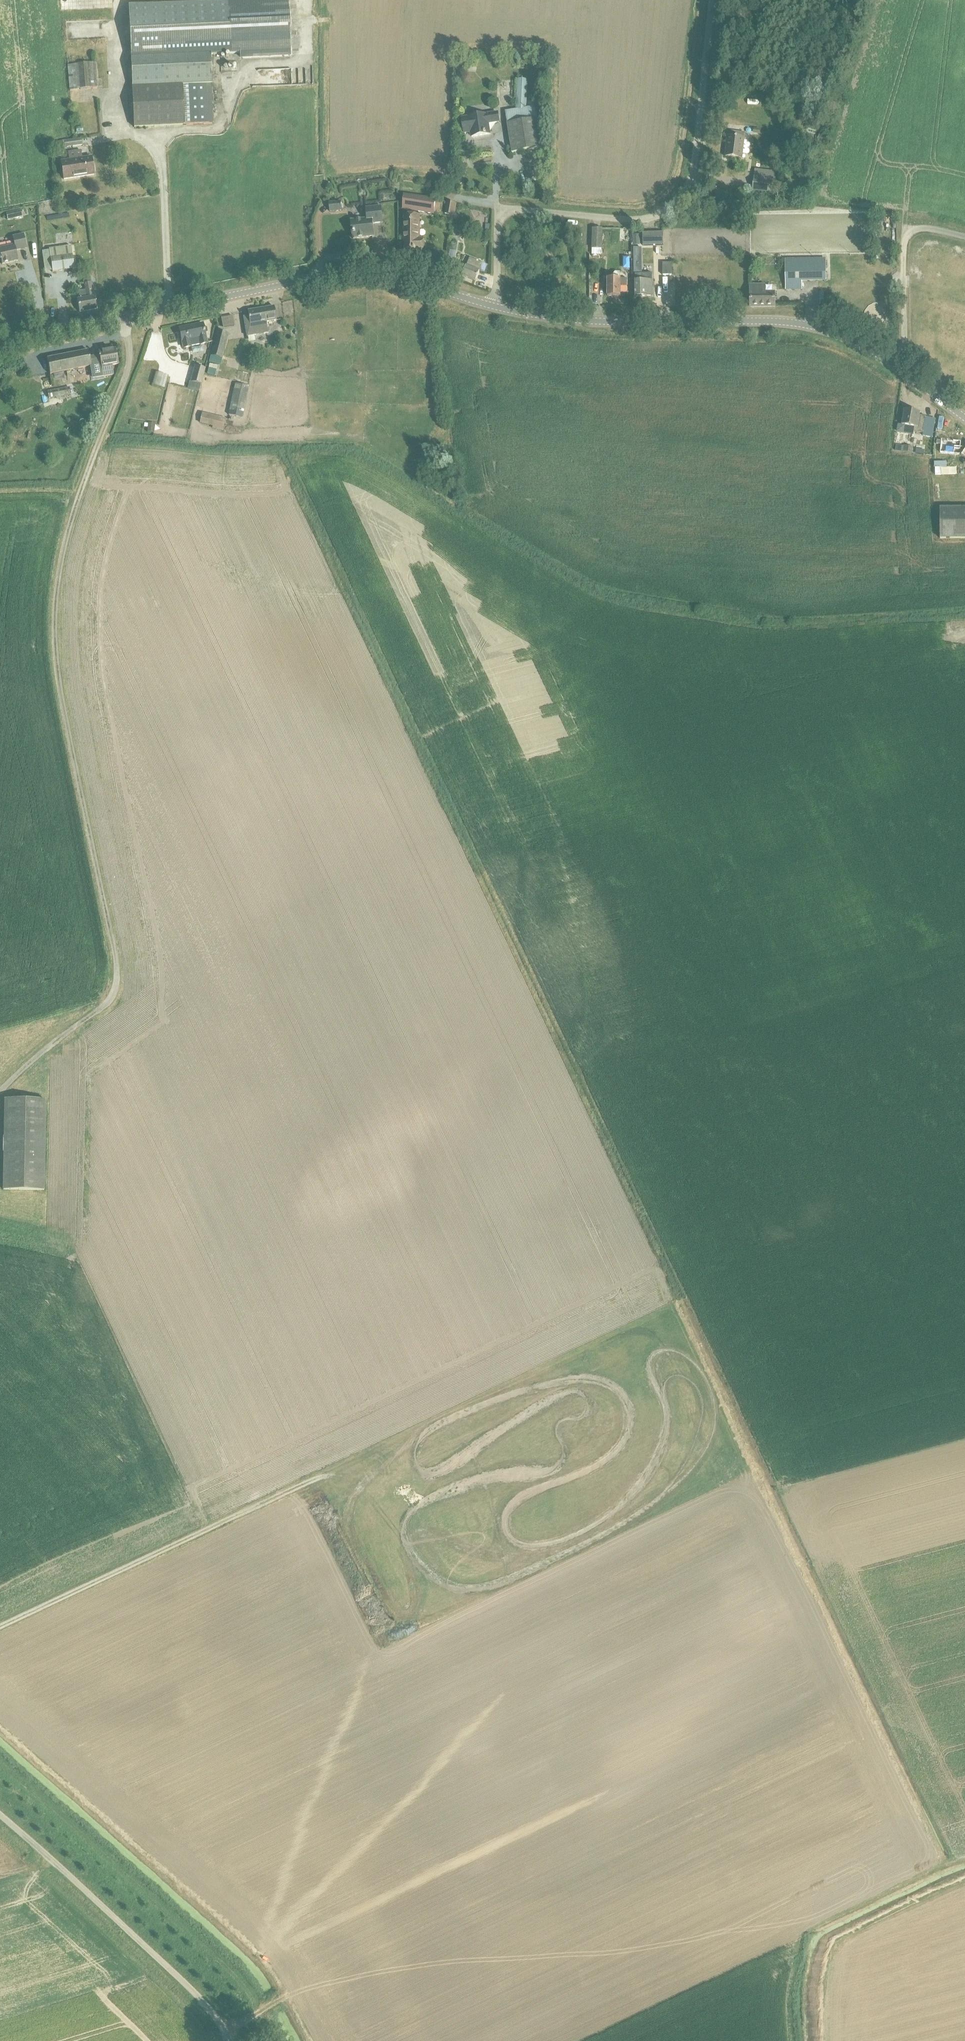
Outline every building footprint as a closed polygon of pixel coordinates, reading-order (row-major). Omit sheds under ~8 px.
[(79,8),(79,0),(67,0),(68,8),(79,8)] [(238,1),(129,6),(134,127),(213,124),(211,84),(212,84),(211,54),(240,53),(240,57),(291,55),(289,0),(260,0),(238,1)] [(68,65),(70,91),(97,88),(95,63),(68,65)] [(518,110),(507,112),(506,112),(512,153),(542,149),(535,107),(525,109),(526,80),(519,80),(518,110)] [(500,122),(498,114),(463,119),(465,133),(472,132),(473,137),(491,134),(489,124),(500,122)] [(727,136),(726,147),(727,147),(726,156),(742,158),(744,139),(727,136)] [(82,139),(66,141),(58,143),(59,149),(82,145),(82,139)] [(61,162),(64,179),(94,175),(92,157),(61,162)] [(754,177),(753,191),(773,193),(775,180),(754,177)] [(799,202),(806,203),(809,188),(802,187),(799,202)] [(392,190),(385,191),(386,200),(394,198),(392,190)] [(442,202),(436,201),(404,195),(402,210),(434,215),(434,212),(440,213),(442,202)] [(331,202),(331,211),(343,211),(343,201),(331,202)] [(453,215),(455,203),(447,201),(445,214),(453,215)] [(373,224),(383,223),(381,207),(366,208),(368,220),(351,221),(353,239),(375,237),(373,224)] [(21,210),(6,213),(8,220),(23,217),(21,210)] [(421,215),(404,215),(404,242),(404,251),(424,251),(424,249),(425,248),(425,243),(424,241),(424,239),(421,239),(421,215)] [(453,235),(464,237),(466,227),(454,225),(453,235)] [(603,230),(593,229),(593,250),(603,250),(603,230)] [(621,230),(621,240),(629,240),(629,230),(621,230)] [(70,232),(58,232),(59,240),(70,239),(70,232)] [(643,234),(643,246),(663,245),(663,233),(643,234)] [(2,264),(18,261),(16,250),(27,248),(24,234),(12,237),(14,245),(0,249),(0,255),(2,264)] [(48,251),(51,273),(74,270),(71,248),(48,251)] [(480,272),(483,263),(470,258),(467,267),(466,266),(462,276),(476,282),(480,272)] [(785,260),(786,280),(810,280),(810,260),(785,260)] [(672,263),(662,263),(662,275),(672,275),(672,263)] [(627,292),(627,280),(626,280),(626,275),(624,273),(615,273),(614,275),(614,280),(607,280),(607,296),(621,296),(621,292),(627,292)] [(635,274),(636,297),(653,296),(652,274),(635,274)] [(80,300),(78,300),(80,312),(96,309),(92,283),(84,284),(86,291),(78,292),(80,300)] [(765,287),(751,287),(751,307),(775,306),(775,293),(765,293),(765,287)] [(248,314),(243,315),(245,326),(247,335),(268,331),(266,321),(275,319),(272,305),(263,307),(247,310),(248,314)] [(225,327),(237,325),(235,314),(224,316),(225,327)] [(207,343),(203,324),(179,329),(184,348),(191,347),(190,346),(200,344),(200,345),(207,343)] [(209,364),(220,367),(229,335),(216,331),(210,355),(211,356),(209,364)] [(249,344),(247,352),(259,354),(260,347),(249,344)] [(91,367),(90,364),(101,363),(103,377),(114,375),(112,366),(118,365),(116,349),(98,352),(99,356),(89,357),(88,350),(47,359),(50,375),(91,367)] [(190,388),(199,391),(206,368),(203,367),(204,362),(197,360),(191,382),(192,382),(190,388)] [(156,383),(169,386),(171,372),(158,369),(156,383)] [(50,376),(44,379),(48,386),(54,384),(50,376)] [(228,415),(243,418),(249,386),(235,383),(228,415)] [(70,387),(47,392),(49,398),(71,394),(70,387)] [(902,425),(914,428),(913,432),(923,434),(926,417),(920,416),(920,413),(905,410),(902,425)] [(203,413),(200,423),(223,429),(226,419),(203,413)] [(941,414),(939,425),(946,427),(948,416),(941,414)] [(963,445),(958,444),(958,439),(939,436),(937,450),(956,453),(956,452),(958,452),(957,453),(963,458),(960,462),(964,466),(964,443),(963,445)] [(940,539),(964,539),(964,508),(940,508),(940,539)] [(46,1100),(5,1099),(4,1124),(4,1139),(4,1160),(3,1190),(4,1190),(44,1191),(46,1100)]
